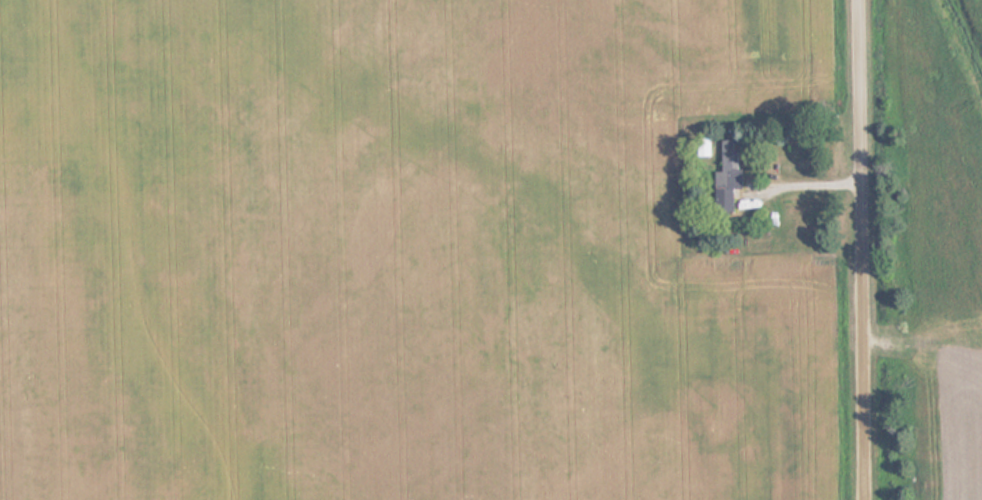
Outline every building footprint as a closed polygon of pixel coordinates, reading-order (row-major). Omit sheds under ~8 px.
[(713,173),(713,212),(733,212),(733,141),(719,141),(719,173),(713,173)]
